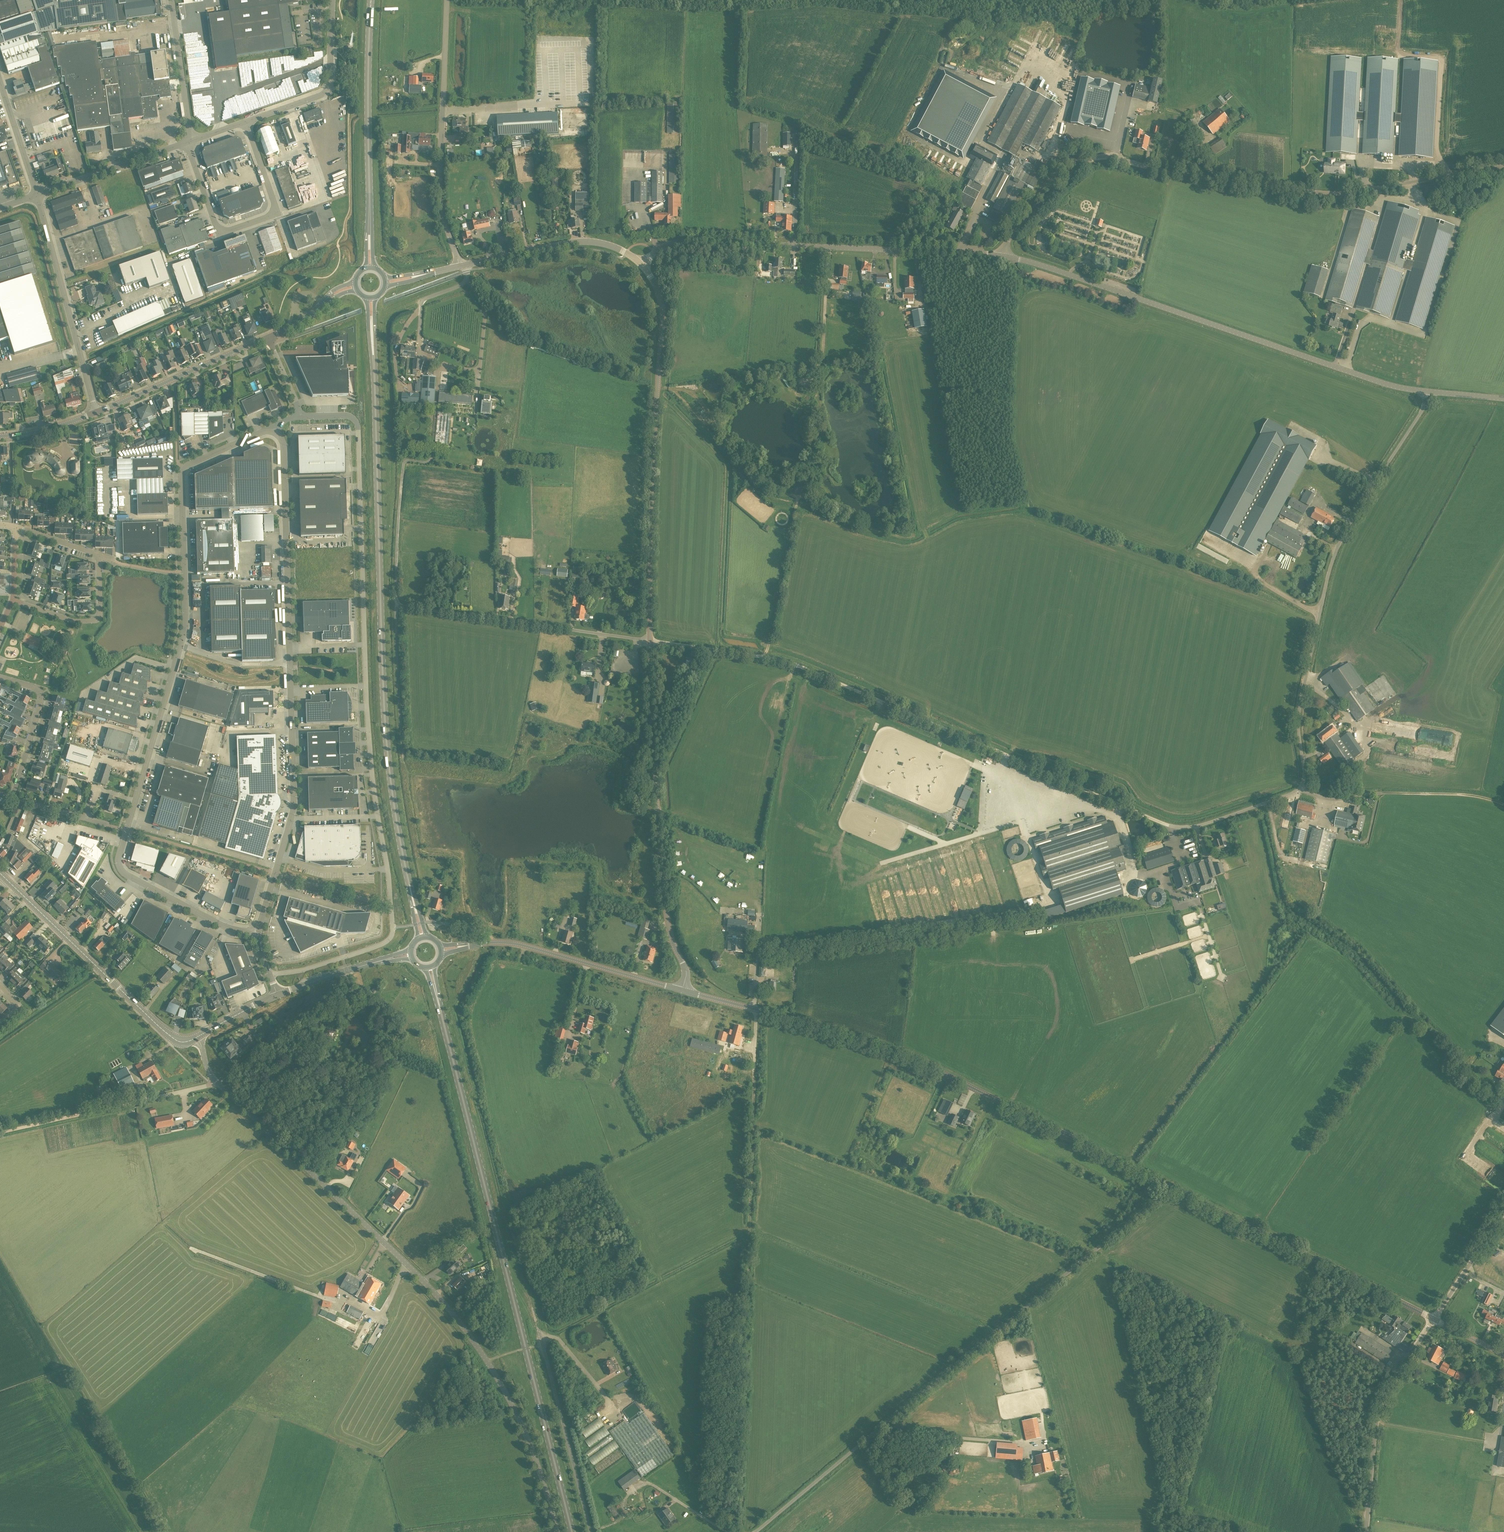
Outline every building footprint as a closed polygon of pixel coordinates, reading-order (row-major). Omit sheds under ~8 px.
[(37,33),(107,23),(104,0),(32,0),(36,12),(0,24),(0,44),(35,33),(37,33)] [(34,10),(31,0),(9,0),(0,3),(0,20),(20,13),(21,15),(34,10)] [(118,22),(126,21),(126,19),(161,14),(159,0),(115,0),(118,22)] [(229,11),(208,14),(210,21),(210,26),(211,34),(214,55),(216,69),(238,65),(236,56),(283,49),(293,48),(287,5),(298,3),(297,0),(227,0),(229,11)] [(49,48),(55,45),(51,32),(44,34),(49,48)] [(46,45),(42,33),(38,33),(37,33),(35,33),(0,44),(0,49),(4,59),(46,45)] [(102,64),(99,64),(96,46),(87,47),(86,43),(53,48),(54,58),(57,57),(58,67),(61,67),(62,77),(65,77),(66,87),(69,86),(70,96),(72,96),(74,105),(75,112),(77,131),(102,127),(110,126),(111,135),(113,151),(132,148),(130,133),(124,133),(123,120),(143,117),(143,119),(158,118),(155,99),(171,97),(169,80),(165,52),(150,54),(135,56),(135,53),(130,54),(128,41),(113,43),(101,44),(102,51),(102,58),(115,56),(115,59),(114,59),(113,57),(103,59),(103,60),(101,60),(102,64)] [(46,45),(4,59),(9,74),(28,68),(33,85),(28,86),(28,84),(23,85),(22,82),(15,85),(16,88),(14,88),(15,92),(16,92),(17,95),(30,90),(29,89),(34,88),(36,92),(59,84),(46,45)] [(300,57),(313,56),(312,47),(298,48),(300,57)] [(1362,58),(1331,57),(1326,153),(1340,153),(1357,154),(1359,121),(1364,121),(1364,113),(1359,112),(1362,58)] [(1395,114),(1398,60),(1367,58),(1364,113),(1364,121),(1362,155),(1393,156),(1395,123),(1400,123),(1401,115),(1395,114)] [(1398,156),(1433,158),(1438,61),(1404,59),(1401,115),(1400,123),(1398,156)] [(964,159),(996,98),(943,70),(911,131),(964,159)] [(433,83),(433,74),(422,74),(422,82),(433,83)] [(421,94),(422,85),(418,85),(419,77),(409,76),(408,85),(409,85),(409,93),(421,94)] [(1081,78),(1071,123),(1084,126),(1084,125),(1097,128),(1097,129),(1110,132),(1120,87),(1107,84),(1107,83),(1094,80),(1094,81),(1081,78)] [(1133,97),(1149,101),(1149,102),(1157,104),(1162,81),(1154,79),(1152,88),(1136,84),(1133,97)] [(1037,152),(1061,107),(1018,84),(987,142),(1013,156),(1016,151),(1018,152),(1023,144),(1037,152)] [(667,133),(680,133),(680,102),(667,103),(667,133)] [(1213,135),(1230,121),(1220,109),(1203,122),(1213,135)] [(322,119),(319,110),(312,113),(311,111),(304,113),(307,122),(317,119),(317,121),(322,119)] [(558,133),(557,113),(498,116),(499,136),(558,133)] [(468,136),(468,127),(466,127),(466,119),(453,118),(453,126),(462,127),(462,129),(460,129),(460,136),(468,136)] [(288,145),(296,142),(289,124),(290,123),(288,119),(280,122),(288,145)] [(1193,140),(1203,136),(1196,119),(1185,123),(1193,140)] [(753,157),(767,157),(768,124),(753,124),(753,157)] [(1158,135),(1160,127),(1154,126),(1153,128),(1152,128),(1151,132),(1153,132),(1152,133),(1158,135)] [(265,156),(279,151),(272,127),(258,131),(265,156)] [(589,135),(589,128),(564,130),(565,137),(589,135)] [(1146,150),(1149,138),(1142,136),(1143,131),(1136,130),(1134,138),(1139,139),(1137,148),(1146,150)] [(98,133),(98,132),(89,133),(91,143),(86,144),(87,153),(101,151),(100,141),(99,141),(98,133)] [(402,145),(401,153),(410,154),(410,150),(410,144),(419,144),(420,144),(430,145),(430,137),(425,137),(419,137),(420,134),(408,133),(408,136),(402,136),(402,145)] [(204,148),(202,153),(203,155),(207,169),(246,155),(241,140),(235,137),(204,148)] [(1217,140),(1223,149),(1227,147),(1221,138),(1217,140)] [(521,142),(521,140),(512,142),(514,155),(518,155),(517,149),(532,147),(531,141),(521,142)] [(39,160),(54,155),(52,150),(37,156),(39,160)] [(993,167),(999,157),(993,154),(986,150),(985,150),(980,161),(976,159),(966,178),(968,179),(970,180),(957,204),(970,211),(983,186),(981,186),(982,184),(991,167),(992,167),(993,167)] [(9,185),(9,187),(18,184),(7,152),(0,154),(0,188),(9,185)] [(680,184),(680,153),(669,153),(669,184),(680,184)] [(757,168),(767,167),(767,158),(757,158),(757,168)] [(985,199),(995,204),(988,218),(996,222),(993,228),(999,231),(1007,216),(1008,217),(1026,183),(1034,188),(1046,165),(1036,161),(1033,166),(1019,158),(1018,160),(1012,172),(1005,168),(1002,172),(1000,171),(985,199)] [(51,169),(50,170),(47,171),(45,164),(48,163),(47,159),(33,164),(35,168),(39,166),(39,167),(41,166),(44,175),(46,175),(47,178),(53,176),(51,169)] [(183,171),(179,159),(171,162),(171,160),(138,172),(143,187),(160,182),(159,179),(183,171)] [(1328,159),(1328,164),(1325,164),(1325,173),(1336,173),(1339,173),(1339,174),(1339,173),(1339,174),(1345,174),(1345,164),(1340,164),(1335,164),(1335,161),(1335,159),(1328,159)] [(51,169),(53,176),(53,177),(57,176),(56,175),(59,174),(58,171),(63,169),(59,160),(52,162),(53,165),(49,166),(50,170),(51,169)] [(288,209),(300,205),(287,166),(275,171),(288,209)] [(785,169),(776,168),(774,201),(783,202),(785,169)] [(652,205),(652,203),(661,203),(662,202),(662,172),(652,172),(652,183),(635,183),(635,203),(645,203),(645,205),(652,205)] [(180,187),(179,188),(182,196),(185,195),(192,192),(189,184),(187,184),(186,181),(179,183),(180,187)] [(98,206),(106,203),(100,185),(92,188),(98,206)] [(154,203),(176,196),(172,186),(151,194),(154,203)] [(257,187),(218,201),(224,216),(229,219),(260,208),(263,203),(257,187)] [(61,230),(77,224),(71,206),(84,201),(80,192),(51,203),(61,230)] [(591,208),(591,192),(575,192),(575,211),(584,211),(584,208),(591,208)] [(677,217),(677,196),(669,196),(669,213),(655,213),(655,221),(665,221),(665,225),(671,225),(671,217),(677,217)] [(188,207),(196,205),(194,199),(183,203),(184,205),(187,204),(188,207)] [(764,202),(764,211),(773,212),(773,202),(764,202)] [(1357,309),(1369,313),(1389,319),(1405,265),(1412,266),(1413,261),(1407,260),(1421,216),(1418,215),(1419,211),(1410,209),(1400,206),(1388,202),(1371,259),(1367,258),(1365,264),(1370,265),(1357,309)] [(157,218),(175,212),(173,205),(154,211),(157,218)] [(188,207),(186,208),(187,211),(186,212),(187,214),(198,210),(196,205),(188,207)] [(952,210),(954,212),(946,226),(954,230),(962,215),(961,215),(963,211),(954,207),(952,210)] [(1353,210),(1326,299),(1333,301),(1352,307),(1365,264),(1367,258),(1379,218),(1353,210)] [(175,212),(157,218),(159,225),(178,218),(175,212)] [(297,251),(326,240),(321,226),(316,212),(287,222),(297,251)] [(510,224),(519,222),(517,212),(508,214),(510,224)] [(792,217),(789,217),(789,214),(782,214),(782,216),(782,217),(777,216),(776,222),(782,222),(781,231),(791,231),(792,217)] [(576,217),(576,215),(571,216),(571,220),(567,221),(568,225),(569,227),(572,227),(572,228),(580,227),(579,219),(578,216),(576,217)] [(75,271),(143,247),(132,216),(64,240),(75,271)] [(1426,217),(1413,261),(1412,266),(1395,321),(1424,329),(1455,226),(1426,217)] [(491,227),(489,220),(489,218),(482,220),(484,228),(491,227)] [(201,222),(199,221),(198,220),(179,226),(180,228),(175,230),(172,227),(160,231),(169,255),(206,242),(205,240),(206,238),(208,238),(206,232),(205,232),(203,228),(204,228),(202,221),(201,222)] [(471,231),(484,228),(482,220),(469,222),(471,231)] [(9,339),(14,355),(53,343),(32,276),(36,275),(34,268),(36,267),(35,265),(33,265),(20,223),(0,229),(0,342),(9,339)] [(266,255),(282,249),(274,226),(258,232),(266,255)] [(472,236),(471,232),(462,234),(465,244),(473,242),(472,236)] [(256,271),(244,237),(224,244),(226,250),(213,255),(207,251),(195,256),(206,288),(256,271)] [(170,279),(160,251),(120,265),(126,284),(146,277),(150,286),(170,279)] [(774,263),(774,265),(774,272),(778,272),(778,268),(782,268),(782,260),(775,259),(775,263),(774,263)] [(171,269),(186,306),(205,298),(189,262),(171,269)] [(871,272),(871,265),(868,264),(868,263),(862,263),(862,271),(866,272),(866,275),(870,276),(871,272)] [(847,278),(848,267),(840,266),(839,278),(847,278)] [(112,277),(107,279),(117,303),(123,301),(112,277)] [(914,294),(914,278),(905,278),(905,293),(903,293),(903,298),(908,299),(908,305),(914,305),(914,294)] [(96,294),(93,286),(86,288),(89,299),(88,299),(90,305),(95,303),(95,302),(98,301),(98,302),(100,304),(102,303),(103,301),(100,292),(96,294)] [(263,293),(260,287),(247,293),(249,299),(263,293)] [(1320,297),(1322,293),(1305,288),(1303,292),(1320,297)] [(242,294),(228,300),(233,311),(239,308),(246,305),(243,299),(244,299),(242,294)] [(230,306),(228,300),(220,304),(223,309),(230,306)] [(162,311),(159,302),(112,322),(114,326),(99,332),(103,342),(171,313),(172,313),(182,309),(180,303),(162,311)] [(264,307),(262,304),(258,306),(262,314),(261,314),(265,323),(272,320),(268,311),(266,312),(264,306),(264,307)] [(1341,314),(1343,307),(1336,305),(1334,312),(1341,314)] [(923,309),(912,312),(915,329),(926,327),(923,309)] [(199,313),(194,315),(196,319),(201,317),(205,316),(203,311),(199,313)] [(912,312),(905,313),(908,330),(915,329),(912,312)] [(253,324),(249,315),(243,318),(244,321),(243,322),(245,327),(246,330),(247,334),(248,335),(249,335),(250,335),(253,334),(253,333),(257,332),(253,324)] [(1339,322),(1340,318),(1334,316),(1333,320),(1327,319),(1326,324),(1330,325),(1329,326),(1337,329),(1338,327),(1342,328),(1344,323),(1339,322)] [(179,328),(185,325),(182,320),(176,322),(179,328)] [(241,338),(238,332),(241,330),(238,324),(234,326),(235,329),(233,330),(234,331),(230,333),(232,337),(233,337),(235,341),(241,338)] [(208,328),(200,332),(201,335),(203,334),(205,339),(203,341),(204,344),(207,352),(208,352),(209,352),(210,353),(213,351),(213,350),(215,349),(214,347),(216,345),(208,328)] [(220,336),(218,331),(213,333),(216,342),(219,341),(222,346),(229,343),(225,334),(220,336)] [(180,348),(186,346),(183,339),(177,341),(180,348)] [(134,342),(129,344),(130,348),(133,347),(134,350),(137,349),(134,342)] [(195,346),(194,343),(186,346),(190,356),(194,355),(195,358),(203,355),(198,345),(195,346)] [(296,359),(296,360),(312,397),(349,396),(348,370),(346,370),(346,364),(348,364),(347,343),(326,344),(328,349),(326,349),(326,350),(327,350),(327,352),(327,354),(326,354),(326,355),(330,355),(332,358),(296,359)] [(438,356),(440,349),(427,344),(424,351),(438,356)] [(409,353),(409,347),(402,346),(401,357),(408,358),(408,353),(409,353)] [(181,364),(189,361),(184,350),(176,353),(181,364)] [(167,370),(175,367),(171,359),(175,357),(172,351),(166,353),(168,357),(162,359),(167,370)] [(107,366),(105,363),(106,363),(103,356),(97,358),(98,362),(95,363),(97,368),(105,365),(105,367),(107,366)] [(261,370),(266,367),(261,356),(250,361),(252,366),(248,368),(250,374),(255,371),(260,369),(261,370)] [(142,384),(146,382),(146,380),(147,380),(144,372),(147,370),(141,358),(137,359),(140,365),(139,365),(142,372),(136,374),(139,383),(141,382),(142,384)] [(421,371),(422,360),(414,359),(413,370),(421,371)] [(153,377),(160,374),(157,367),(161,365),(159,360),(154,362),(156,367),(150,370),(153,377)] [(431,376),(435,364),(429,361),(424,374),(431,376)] [(6,376),(10,388),(39,380),(36,368),(6,376)] [(62,373),(53,377),(55,386),(65,383),(65,381),(75,379),(73,374),(72,369),(62,373)] [(123,380),(117,383),(119,388),(121,392),(133,387),(129,379),(133,377),(130,371),(127,373),(127,375),(129,378),(123,380)] [(222,378),(220,374),(213,377),(217,388),(224,384),(230,382),(227,376),(222,378)] [(434,407),(436,377),(423,376),(421,406),(434,407)] [(109,398),(116,395),(111,384),(113,383),(111,378),(109,379),(110,384),(104,386),(109,398)] [(199,392),(197,387),(195,383),(188,386),(192,395),(193,395),(194,397),(197,396),(196,394),(199,400),(199,403),(204,403),(204,390),(199,392)] [(34,396),(43,394),(41,387),(32,389),(34,396)] [(21,403),(18,389),(3,391),(0,391),(0,402),(21,403)] [(263,392),(262,389),(254,392),(256,395),(241,402),(248,416),(268,406),(271,412),(278,409),(277,408),(281,406),(275,391),(270,393),(269,389),(263,392)] [(472,404),(473,395),(440,392),(439,401),(472,404)] [(76,406),(81,405),(78,393),(72,394),(69,395),(70,399),(65,400),(67,408),(76,406)] [(402,403),(419,404),(419,394),(402,393),(402,403)] [(156,400),(153,402),(157,410),(160,408),(161,411),(162,414),(171,411),(170,409),(171,409),(172,408),(172,400),(168,401),(168,400),(166,401),(165,398),(164,397),(163,397),(163,396),(160,398),(161,399),(160,399),(160,401),(157,402),(156,400)] [(46,407),(44,403),(44,400),(41,401),(41,404),(42,408),(41,408),(44,417),(50,415),(50,414),(56,412),(54,405),(46,407)] [(150,410),(148,406),(143,408),(147,418),(152,415),(153,417),(156,415),(153,409),(150,410)] [(147,418),(143,408),(137,411),(139,415),(137,416),(140,423),(142,421),(142,420),(147,418)] [(0,412),(0,425),(8,424),(8,418),(13,418),(13,414),(0,415),(0,412)] [(448,445),(451,413),(438,412),(435,444),(448,445)] [(185,440),(193,436),(195,436),(195,435),(197,434),(195,430),(194,413),(181,414),(182,437),(183,437),(185,440)] [(124,431),(131,428),(129,424),(132,423),(128,415),(122,417),(124,423),(121,425),(123,428),(120,429),(121,432),(124,431)] [(209,440),(223,433),(223,417),(208,418),(209,440)] [(1210,531),(1256,556),(1258,551),(1264,541),(1276,519),(1308,459),(1309,459),(1316,446),(1298,436),(1299,435),(1287,429),(1287,430),(1268,420),(1261,433),(1262,434),(1211,528),(1210,531)] [(106,426),(105,425),(102,426),(102,425),(102,426),(100,426),(99,426),(100,426),(96,427),(97,428),(93,429),(95,438),(96,438),(98,437),(98,438),(100,437),(102,436),(103,440),(108,439),(107,433),(107,432),(108,432),(107,426),(106,426)] [(334,437),(333,436),(298,437),(299,475),(340,474),(340,459),(345,459),(345,451),(344,451),(343,441),(339,437),(334,437)] [(143,438),(134,442),(136,447),(145,443),(143,438)] [(210,469),(194,476),(195,479),(195,510),(216,509),(221,509),(222,520),(229,520),(229,509),(234,509),(272,508),(272,481),(271,454),(269,454),(269,452),(268,450),(267,450),(265,449),(265,448),(264,448),(263,448),(262,448),(261,448),(260,449),(260,447),(243,454),(244,459),(233,459),(228,461),(227,461),(210,469)] [(39,453),(36,452),(36,450),(35,450),(34,450),(33,451),(32,451),(31,452),(30,453),(31,454),(28,457),(27,457),(27,458),(28,458),(29,459),(29,461),(28,461),(28,462),(27,462),(27,463),(27,464),(27,465),(28,466),(29,466),(30,466),(31,466),(31,465),(32,465),(32,464),(32,463),(34,464),(35,464),(36,464),(37,464),(38,463),(39,463),(40,462),(43,461),(44,461),(46,461),(48,462),(50,463),(52,465),(54,467),(55,468),(56,470),(56,471),(56,472),(56,473),(57,474),(58,474),(58,475),(59,475),(60,475),(61,475),(62,475),(62,474),(63,474),(64,473),(64,472),(64,471),(64,470),(64,469),(64,468),(63,468),(63,467),(62,468),(63,468),(58,470),(57,467),(55,465),(59,461),(58,460),(56,458),(53,456),(52,455),(49,454),(47,454),(45,453),(43,453),(41,453),(39,453)] [(116,458),(105,458),(105,466),(116,466),(116,458)] [(133,480),(163,479),(162,459),(132,460),(133,480)] [(70,463),(70,464),(70,466),(70,467),(71,468),(71,469),(80,469),(80,461),(75,461),(75,460),(74,460),(72,460),(72,461),(71,462),(70,463)] [(344,511),(344,505),(344,495),(346,495),(345,480),(299,481),(301,537),(343,535),(343,536),(344,536),(343,521),(344,521),(344,514),(346,514),(346,511),(344,511)] [(793,487),(793,488),(796,494),(805,489),(802,483),(793,487)] [(1302,501),(1311,505),(1316,493),(1307,489),(1302,501)] [(168,502),(167,494),(137,495),(138,515),(168,514),(168,506),(169,506),(169,502),(168,502)] [(1304,514),(1308,506),(1292,497),(1288,505),(1304,514)] [(1299,524),(1303,516),(1284,506),(1280,514),(1299,524)] [(24,521),(24,512),(21,512),(21,507),(16,507),(16,514),(19,514),(18,520),(24,521)] [(34,508),(25,508),(25,512),(24,512),(24,521),(30,521),(30,514),(34,514),(34,509),(34,508)] [(1330,528),(1335,519),(1331,517),(1332,516),(1316,508),(1311,517),(1319,522),(1317,524),(1328,530),(1330,528)] [(53,521),(53,522),(56,522),(56,518),(54,518),(54,513),(49,513),(44,513),(44,514),(43,514),(43,527),(49,527),(49,526),(49,521),(53,521)] [(43,527),(43,514),(35,514),(34,520),(37,520),(37,527),(43,527)] [(242,542),(263,541),(263,532),(273,532),(273,516),(241,517),(242,542)] [(1288,526),(1276,519),(1264,541),(1296,558),(1308,537),(1295,530),(1288,526)] [(222,520),(196,521),(197,574),(234,573),(232,520),(229,520),(222,520)] [(163,528),(163,522),(122,524),(123,555),(164,553),(164,548),(168,548),(167,528),(163,528)] [(29,549),(39,553),(41,547),(31,543),(29,549)] [(1196,548),(1216,557),(1217,555),(1219,556),(1220,554),(1198,544),(1196,548)] [(262,563),(272,563),(271,547),(261,547),(262,563)] [(37,559),(39,553),(29,549),(27,555),(37,559)] [(64,562),(66,558),(58,555),(57,558),(54,557),(52,565),(55,566),(62,568),(61,570),(64,571),(67,563),(64,562)] [(509,564),(509,556),(496,556),(496,564),(509,564)] [(44,568),(45,564),(39,562),(38,565),(30,563),(29,569),(39,572),(41,567),(44,568)] [(80,574),(87,574),(86,571),(90,571),(89,567),(87,567),(87,564),(84,564),(77,564),(77,571),(76,571),(76,574),(80,574)] [(262,577),(272,577),(271,566),(262,566),(262,577)] [(37,578),(39,572),(29,569),(27,575),(37,578)] [(567,577),(568,570),(558,569),(557,576),(567,577)] [(207,582),(222,581),(222,578),(225,578),(225,573),(207,575),(207,582)] [(90,577),(88,577),(87,577),(87,574),(80,574),(80,577),(79,577),(79,585),(90,584),(90,583),(90,580),(90,578),(90,577)] [(33,583),(30,582),(28,588),(38,592),(40,586),(43,587),(44,584),(39,582),(34,580),(33,583)] [(516,591),(518,580),(514,580),(513,583),(510,582),(509,590),(516,591)] [(240,591),(240,586),(210,587),(211,652),(242,652),(242,662),(273,661),(273,659),(275,659),(275,649),(274,649),(274,644),(277,644),(274,620),(272,620),(272,611),(274,611),(275,590),(240,591)] [(83,591),(83,587),(77,587),(77,591),(79,591),(79,598),(90,598),(90,594),(91,594),(91,591),(90,591),(83,591)] [(36,598),(38,592),(28,588),(26,594),(36,598)] [(579,594),(571,593),(569,606),(576,607),(575,614),(576,614),(575,619),(584,620),(584,619),(588,620),(589,619),(589,616),(589,615),(585,614),(585,613),(586,613),(586,607),(578,606),(579,600),(578,600),(579,594)] [(60,606),(61,601),(63,596),(55,594),(52,603),(60,606)] [(508,610),(510,597),(501,595),(499,608),(508,610)] [(79,612),(90,611),(90,604),(84,604),(84,600),(73,600),(73,606),(79,606),(79,612)] [(348,601),(303,603),(303,616),(303,618),(304,629),(305,629),(305,633),(315,633),(323,633),(323,635),(320,635),(322,642),(338,641),(338,640),(343,640),(344,640),(344,641),(351,641),(350,626),(349,626),(348,601)] [(43,649),(45,644),(41,642),(41,641),(26,634),(23,641),(38,648),(38,647),(43,649)] [(693,662),(686,660),(684,669),(691,670),(693,662)] [(595,663),(587,662),(586,663),(582,663),(582,667),(581,667),(580,667),(580,668),(580,669),(580,670),(581,671),(581,675),(582,676),(585,676),(587,675),(587,672),(594,673),(595,663)] [(1350,662),(1335,672),(1333,669),(1320,678),(1325,686),(1329,683),(1341,700),(1342,700),(1357,722),(1375,709),(1359,687),(1364,683),(1350,662)] [(147,681),(150,682),(150,669),(134,664),(131,676),(147,681)] [(131,676),(122,673),(119,685),(127,688),(131,676)] [(144,692),(147,681),(131,676),(127,688),(144,692)] [(226,720),(233,694),(186,680),(178,706),(226,720)] [(119,685),(110,682),(107,694),(116,697),(119,685)] [(603,704),(604,697),(598,696),(599,683),(590,682),(588,702),(603,704)] [(6,692),(6,693),(9,695),(12,690),(0,684),(0,689),(6,692)] [(144,692),(127,688),(119,685),(116,697),(140,704),(143,705),(144,693),(144,692)] [(25,708),(27,705),(28,706),(28,705),(27,705),(30,699),(31,699),(12,690),(9,695),(12,696),(14,695),(18,697),(17,700),(16,700),(15,703),(25,708)] [(107,694),(98,691),(95,703),(112,708),(116,697),(107,694)] [(273,693),(273,692),(248,692),(240,692),(230,727),(249,726),(248,709),(273,709),(273,708),(276,708),(278,705),(278,695),(275,693),(273,693)] [(306,723),(348,722),(348,721),(350,717),(351,713),(352,709),(352,705),(351,701),(349,697),(347,694),(347,692),(329,693),(329,695),(311,696),(311,704),(306,704),(306,723)] [(65,706),(67,700),(63,699),(53,696),(51,702),(54,703),(53,706),(58,707),(64,709),(65,706)] [(137,715),(140,704),(116,697),(112,708),(137,715)] [(25,708),(15,703),(7,699),(5,704),(7,705),(9,704),(14,707),(13,709),(12,710),(10,712),(21,717),(22,715),(23,715),(22,714),(25,708),(26,709),(26,708),(25,708)] [(95,703),(86,700),(82,712),(109,720),(112,708),(95,703)] [(63,712),(64,709),(58,707),(57,710),(49,708),(48,714),(58,717),(60,711),(63,712)] [(137,716),(137,715),(112,708),(109,720),(136,728),(137,716)] [(21,717),(10,712),(6,710),(4,715),(6,717),(8,716),(13,718),(12,721),(11,721),(10,724),(20,729),(21,726),(22,726),(23,726),(22,726),(25,720),(26,720),(21,717)] [(56,723),(58,717),(48,714),(46,720),(54,722),(53,725),(59,727),(60,724),(56,723)] [(209,727),(179,718),(177,725),(177,726),(172,725),(171,729),(170,729),(169,734),(174,735),(172,743),(201,751),(203,747),(209,727)] [(10,724),(2,720),(0,724),(0,725),(2,726),(4,725),(9,727),(7,730),(6,731),(3,739),(11,741),(12,738),(16,738),(17,735),(18,736),(18,735),(17,735),(20,729),(21,729),(20,729),(10,724)] [(58,730),(59,727),(53,725),(52,728),(44,726),(42,732),(53,735),(54,729),(58,730)] [(1341,738),(1336,732),(1337,732),(1332,726),(1319,736),(1324,742),(1342,767),(1364,752),(1350,732),(1341,738)] [(134,751),(137,742),(132,740),(133,735),(109,728),(103,747),(127,754),(129,750),(134,751)] [(353,768),(353,767),(352,731),(349,729),(339,729),(339,732),(307,733),(308,768),(340,767),(340,771),(351,770),(353,768)] [(41,738),(44,739),(43,742),(54,745),(55,742),(51,740),(53,735),(42,732),(41,738)] [(226,845),(225,849),(263,860),(276,814),(277,812),(279,811),(280,809),(280,807),(281,805),(281,803),(281,801),(280,799),(279,797),(278,795),(276,735),(236,737),(238,770),(239,797),(238,803),(226,845)] [(11,741),(3,739),(2,738),(1,742),(10,745),(8,752),(7,752),(6,754),(7,755),(7,756),(15,758),(18,747),(10,745),(12,741),(11,741)] [(53,748),(54,745),(43,742),(42,745),(39,744),(37,750),(47,753),(49,747),(53,748)] [(201,751),(172,743),(170,750),(168,749),(166,758),(197,767),(201,751)] [(94,753),(70,745),(66,760),(90,767),(94,753)] [(47,753),(37,750),(35,756),(38,757),(38,760),(48,763),(49,759),(46,758),(47,753)] [(44,772),(46,765),(39,763),(38,765),(37,766),(33,765),(31,772),(35,773),(35,774),(39,775),(40,771),(44,772)] [(105,786),(112,767),(102,763),(96,782),(105,786)] [(219,765),(198,837),(226,845),(238,803),(239,797),(238,770),(219,765)] [(183,829),(193,832),(208,779),(165,766),(158,790),(156,792),(159,797),(161,797),(153,825),(177,832),(183,809),(188,810),(183,829)] [(12,768),(7,767),(5,774),(1,773),(0,775),(0,786),(2,787),(3,784),(5,785),(6,779),(9,780),(12,768)] [(64,793),(67,781),(68,777),(56,774),(53,782),(59,784),(57,790),(55,789),(54,796),(61,798),(62,793),(64,793)] [(309,811),(358,809),(357,777),(308,778),(309,811)] [(38,789),(40,781),(31,779),(30,782),(29,782),(28,784),(27,784),(26,789),(29,790),(29,791),(36,793),(38,789)] [(967,803),(972,793),(964,789),(960,800),(967,803)] [(111,812),(115,802),(111,801),(112,796),(106,794),(103,802),(107,803),(105,810),(111,812)] [(1315,819),(1316,814),(1313,813),(1315,804),(1299,800),(1296,814),(1315,819)] [(1356,814),(1358,807),(1352,806),(1352,809),(1348,808),(1347,813),(1338,811),(1334,825),(1351,829),(1351,830),(1361,832),(1365,816),(1356,814)] [(1121,854),(1123,854),(1119,840),(1117,833),(1113,821),(1107,823),(1105,816),(1032,839),(1036,849),(1040,848),(1044,863),(1040,865),(1044,879),(1049,878),(1053,890),(1058,888),(1066,912),(1123,894),(1116,873),(1126,870),(1121,854)] [(19,833),(24,820),(18,817),(13,830),(19,833)] [(305,862),(310,862),(310,863),(323,866),(349,866),(349,863),(352,863),(352,861),(353,861),(353,860),(355,860),(359,855),(359,853),(361,853),(361,847),(360,847),(359,825),(304,827),(304,832),(303,832),(296,854),(295,858),(305,861),(305,862)] [(1295,842),(1303,844),(1306,830),(1298,828),(1296,828),(1293,841),(1295,842)] [(1335,839),(1336,835),(1334,834),(1334,833),(1312,828),(1305,859),(1327,865),(1333,839),(1335,839)] [(13,847),(17,838),(9,834),(5,844),(13,847)] [(1216,848),(1218,847),(1228,844),(1224,834),(1215,837),(1216,840),(1213,841),(1216,848)] [(1031,856),(1025,837),(1006,844),(1012,862),(1031,856)] [(99,842),(88,839),(68,874),(83,888),(103,853),(101,851),(101,850),(99,848),(99,849),(97,847),(99,842)] [(52,856),(58,859),(64,845),(58,843),(52,856)] [(153,873),(159,851),(136,844),(131,861),(137,863),(136,866),(142,867),(141,868),(147,870),(147,871),(153,873)] [(7,855),(6,854),(9,850),(7,847),(3,846),(2,850),(0,851),(0,859),(1,860),(7,855)] [(13,847),(12,851),(13,851),(12,852),(18,855),(16,859),(23,866),(18,871),(29,860),(32,862),(36,858),(33,855),(32,854),(34,853),(31,850),(30,852),(26,848),(25,847),(22,851),(14,847),(13,847)] [(1147,870),(1174,861),(1170,847),(1142,856),(1147,870)] [(12,852),(8,860),(18,871),(23,866),(16,859),(18,855),(12,852)] [(175,880),(186,859),(169,854),(160,872),(170,877),(169,878),(173,879),(175,880)] [(36,858),(32,862),(33,864),(35,862),(41,867),(43,864),(36,858)] [(1210,878),(1210,879),(1217,876),(1217,875),(1225,873),(1221,863),(1213,866),(1210,858),(1171,871),(1177,890),(1181,889),(1196,884),(1197,884),(1196,883),(1210,878)] [(198,894),(207,878),(191,869),(183,886),(189,888),(193,890),(198,894)] [(35,872),(33,870),(27,876),(25,879),(30,884),(35,878),(40,873),(37,870),(35,872)] [(237,916),(244,918),(245,918),(246,918),(247,918),(248,917),(249,916),(250,915),(251,910),(250,909),(259,880),(240,875),(231,904),(239,906),(237,916)] [(107,883),(101,878),(98,883),(96,882),(91,888),(97,893),(96,894),(116,912),(125,902),(105,885),(107,883)] [(1132,887),(1128,889),(1133,900),(1150,893),(1144,878),(1130,884),(1132,887)] [(1211,880),(1210,879),(1210,878),(1196,883),(1197,884),(1196,884),(1197,885),(1196,885),(1199,892),(1214,888),(1212,880),(1211,880)] [(48,901),(56,893),(52,889),(55,885),(50,880),(43,887),(47,890),(42,895),(48,901)] [(1152,908),(1168,902),(1163,886),(1147,892),(1152,908)] [(78,899),(81,895),(75,890),(71,894),(74,897),(75,896),(78,899)] [(430,899),(432,892),(425,891),(424,895),(425,895),(424,898),(430,899)] [(206,892),(202,900),(206,902),(210,894),(206,892)] [(346,914),(289,898),(283,917),(287,919),(287,921),(284,920),(300,953),(336,935),(335,935),(336,932),(340,934),(365,933),(370,914),(346,914)] [(441,906),(443,901),(435,898),(433,904),(434,904),(433,908),(439,910),(441,906)] [(6,899),(0,905),(0,906),(4,910),(11,904),(6,899)] [(1026,908),(1033,906),(1031,899),(1024,901),(1026,908)] [(62,914),(68,908),(60,900),(54,906),(59,911),(62,914)] [(72,910),(78,903),(74,900),(68,907),(72,910)] [(145,901),(144,901),(131,925),(153,941),(168,913),(167,913),(145,901)] [(11,904),(4,910),(9,915),(15,908),(11,904)] [(85,912),(80,907),(77,911),(82,915),(83,914),(86,916),(91,911),(88,908),(85,912)] [(575,927),(577,919),(571,917),(569,925),(575,927)] [(648,929),(651,919),(643,917),(640,927),(648,929)] [(80,933),(86,927),(87,928),(92,923),(86,919),(82,924),(81,923),(75,929),(80,933)] [(180,920),(179,922),(174,919),(159,945),(180,957),(195,931),(190,928),(191,926),(180,920)] [(754,933),(755,925),(748,925),(748,921),(728,919),(727,930),(754,933)] [(7,933),(10,936),(13,935),(14,934),(20,941),(24,937),(24,936),(32,928),(26,922),(18,930),(13,925),(11,927),(6,922),(1,927),(7,933)] [(120,934),(124,930),(119,926),(115,930),(120,934)] [(130,939),(134,935),(126,929),(119,937),(125,942),(128,937),(130,939)] [(570,944),(573,933),(563,930),(563,933),(564,934),(561,942),(570,944)] [(213,938),(202,931),(189,953),(184,963),(195,969),(200,959),(200,960),(213,938)] [(11,942),(13,939),(7,933),(4,936),(11,942)] [(29,948),(34,942),(29,937),(24,942),(29,948)] [(45,953),(51,947),(45,942),(46,941),(42,937),(35,944),(45,953)] [(108,942),(103,937),(99,940),(94,946),(99,951),(104,945),(108,942)] [(743,952),(744,939),(728,938),(727,950),(731,950),(731,952),(743,952)] [(252,970),(250,965),(251,965),(243,946),(244,946),(225,944),(225,945),(237,976),(221,982),(227,998),(243,992),(243,991),(248,989),(248,990),(249,990),(249,989),(258,984),(253,970),(252,970)] [(652,962),(656,949),(648,946),(644,960),(652,962)] [(120,959),(117,961),(115,964),(121,970),(129,961),(125,957),(127,955),(122,950),(116,956),(120,959)] [(0,968),(0,969),(4,973),(8,968),(11,970),(15,965),(13,963),(12,964),(8,960),(0,968)] [(49,966),(47,965),(45,962),(40,967),(44,971),(45,970),(57,982),(62,976),(54,968),(54,967),(51,964),(49,966)] [(175,963),(172,968),(179,973),(182,968),(175,963)] [(164,985),(173,975),(164,967),(156,977),(164,985)] [(12,984),(21,975),(15,969),(11,973),(13,975),(8,980),(12,984)] [(195,983),(196,979),(188,974),(187,977),(195,983)] [(21,975),(12,984),(16,988),(21,983),(23,985),(27,980),(21,975)] [(26,1000),(33,993),(28,989),(33,983),(30,981),(29,983),(23,988),(25,991),(21,996),(26,1000)] [(151,998),(159,990),(153,984),(145,992),(151,998)] [(221,1007),(219,1002),(222,1000),(220,994),(216,996),(217,998),(209,1001),(209,1002),(208,1003),(210,1006),(211,1006),(213,1011),(218,1008),(221,1007)] [(168,1007),(165,1010),(167,1011),(167,1012),(174,1015),(173,1018),(174,1018),(174,1017),(175,1017),(177,1018),(178,1018),(179,1017),(183,1018),(185,1011),(180,1010),(180,1011),(177,1010),(179,1006),(178,1007),(175,1006),(177,1000),(174,999),(173,999),(173,1000),(172,1000),(172,1001),(171,1001),(171,1002),(170,1002),(170,1003),(169,1004),(171,1004),(170,1007),(169,1007),(168,1007)] [(206,1016),(205,1006),(202,1007),(198,1007),(197,1007),(198,1009),(194,1010),(193,1010),(194,1014),(192,1014),(190,1019),(194,1018),(194,1019),(199,1018),(199,1019),(203,1019),(203,1017),(206,1016)] [(1491,1025),(1503,1036),(1503,1008),(1491,1025)] [(591,1030),(594,1018),(586,1016),(583,1024),(580,1023),(578,1032),(582,1033),(583,1028),(591,1030)] [(741,1034),(743,1027),(735,1025),(733,1031),(728,1029),(727,1033),(720,1031),(717,1040),(726,1042),(728,1034),(730,1035),(728,1043),(739,1046),(742,1035),(741,1034)] [(566,1029),(558,1027),(555,1038),(563,1041),(566,1029)] [(232,1039),(221,1048),(230,1059),(241,1050),(240,1049),(243,1046),(245,1048),(253,1041),(253,1040),(254,1039),(251,1035),(249,1037),(249,1036),(240,1043),(241,1044),(238,1046),(232,1039)] [(719,1054),(722,1046),(692,1038),(690,1047),(719,1054)] [(573,1046),(574,1041),(571,1040),(569,1045),(568,1045),(566,1052),(576,1055),(578,1047),(573,1046)] [(152,1061),(138,1069),(143,1079),(144,1081),(149,1078),(151,1083),(154,1081),(155,1082),(161,1078),(152,1061)] [(1501,1080),(1499,1085),(1503,1088),(1503,1064),(1499,1072),(1498,1071),(1495,1076),(1501,1080)] [(115,1078),(109,1081),(114,1091),(120,1087),(122,1092),(135,1085),(126,1067),(113,1074),(115,1078)] [(337,1083),(332,1089),(337,1093),(342,1087),(337,1083)] [(352,1090),(348,1086),(344,1091),(348,1095),(352,1090)] [(213,1105),(206,1099),(202,1102),(201,1101),(192,1111),(201,1119),(210,1110),(209,1109),(213,1105)] [(940,1107),(938,1111),(947,1115),(949,1112),(940,1107)] [(970,1126),(975,1114),(966,1110),(961,1121),(970,1126)] [(955,1127),(959,1117),(952,1114),(947,1123),(955,1127)] [(157,1128),(174,1125),(172,1115),(155,1119),(157,1128)] [(339,1161),(337,1165),(340,1166),(340,1167),(348,1171),(354,1161),(357,1155),(352,1152),(349,1158),(342,1155),(339,1161)] [(399,1179),(406,1168),(393,1159),(386,1170),(399,1179)] [(394,1193),(388,1202),(398,1210),(403,1204),(409,1196),(398,1188),(394,1193)] [(460,1266),(454,1260),(445,1268),(450,1274),(460,1266)] [(364,1284),(360,1282),(361,1281),(348,1273),(339,1287),(352,1295),(370,1305),(381,1311),(388,1298),(377,1292),(381,1285),(368,1277),(364,1284)] [(482,1283),(486,1281),(483,1274),(479,1277),(472,1280),(475,1287),(482,1283)] [(458,1290),(466,1282),(461,1277),(453,1285),(458,1290)] [(337,1298),(339,1285),(326,1282),(324,1295),(337,1298)] [(1492,1295),(1486,1292),(1481,1302),(1487,1305),(1488,1303),(1490,1299),(1492,1295)] [(360,1320),(363,1312),(350,1305),(346,1313),(360,1320)] [(1492,1322),(1496,1314),(1489,1311),(1489,1312),(1484,1309),(1482,1314),(1487,1316),(1486,1319),(1492,1322)] [(1383,1319),(1391,1324),(1394,1319),(1386,1314),(1383,1319)] [(1492,1322),(1500,1325),(1501,1323),(1503,1324),(1503,1319),(1503,1317),(1496,1314),(1492,1322)] [(1402,1325),(1404,1322),(1403,1321),(1402,1322),(1400,1321),(1401,1319),(1400,1319),(1400,1318),(1400,1317),(1398,1316),(1397,1316),(1396,1317),(1396,1316),(1390,1325),(1394,1328),(1394,1330),(1395,1330),(1389,1336),(1386,1334),(1382,1338),(1390,1343),(1399,1329),(1399,1328),(1398,1328),(1400,1326),(1401,1326),(1402,1325)] [(1399,1328),(1399,1329),(1402,1330),(1402,1331),(1405,1334),(1406,1333),(1407,1332),(1407,1333),(1411,1326),(1404,1322),(1402,1325),(1401,1326),(1400,1326),(1398,1328),(1399,1328)] [(1368,1336),(1362,1332),(1355,1343),(1387,1364),(1395,1352),(1369,1336),(1368,1336)] [(1438,1364),(1442,1359),(1439,1358),(1443,1350),(1434,1345),(1426,1358),(1438,1364)] [(611,1364),(614,1363),(612,1359),(602,1364),(608,1375),(615,1372),(614,1371),(611,1364)] [(1446,1373),(1450,1365),(1444,1362),(1439,1370),(1446,1373)] [(630,1366),(626,1368),(629,1376),(634,1374),(630,1366)] [(1453,1377),(1456,1371),(1449,1368),(1447,1374),(1453,1377)] [(1467,1383),(1470,1378),(1466,1376),(1467,1375),(1457,1370),(1454,1378),(1463,1382),(1467,1383)] [(1496,1412),(1497,1408),(1498,1400),(1494,1399),(1495,1396),(1490,1395),(1487,1411),(1496,1412)] [(654,1422),(660,1431),(664,1428),(646,1404),(643,1406),(654,1422)] [(673,1455),(644,1413),(628,1424),(626,1421),(611,1432),(642,1477),(673,1455)] [(581,1430),(586,1436),(598,1427),(597,1425),(602,1421),(599,1417),(595,1419),(592,1414),(587,1418),(590,1423),(581,1430)] [(1027,1440),(1041,1437),(1037,1418),(1023,1421),(1027,1440)] [(590,1447),(610,1433),(605,1426),(585,1439),(590,1447)] [(593,1465),(619,1447),(615,1440),(588,1457),(593,1465)] [(1017,1449),(1017,1446),(997,1445),(996,1460),(1022,1462),(1023,1450),(1017,1449)] [(1039,1473),(1053,1470),(1052,1462),(1059,1460),(1057,1451),(1035,1456),(1039,1473)] [(624,1490),(632,1484),(626,1475),(618,1481),(624,1490)] [(617,1520),(622,1516),(612,1504),(607,1508),(617,1520)] [(665,1525),(675,1518),(667,1508),(658,1515),(665,1525)]
